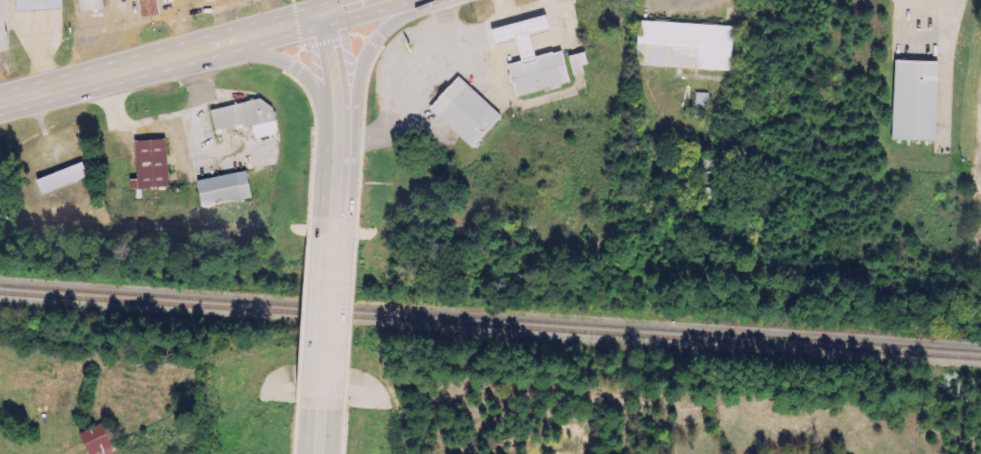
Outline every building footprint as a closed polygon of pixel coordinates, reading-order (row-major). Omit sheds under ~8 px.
[(59,0),(13,0),(14,10),(59,8),(59,0)] [(79,11),(102,8),(101,0),(77,0),(79,11)] [(138,17),(160,13),(157,0),(135,0),(138,17)] [(513,96),(566,83),(558,50),(531,57),(525,34),(544,30),(540,16),(487,28),(491,44),(512,39),(517,61),(505,64),(513,96)] [(633,66),(729,70),(731,25),(635,21),(633,66)] [(581,64),(587,63),(584,51),(565,55),(570,76),(583,72),(581,64)] [(935,141),(936,61),(894,60),(893,140),(935,141)] [(470,83),(441,116),(475,147),(505,114),(470,83)] [(707,115),(707,93),(694,93),(694,114),(707,115)] [(253,139),(276,134),(269,97),(208,109),(213,134),(251,126),(253,139)] [(131,141),(133,179),(128,179),(128,188),(165,187),(163,139),(131,141)] [(33,179),(38,194),(80,179),(74,164),(33,179)] [(196,205),(247,198),(244,172),(193,179),(196,205)] [(119,452),(106,422),(77,434),(85,453),(94,453),(101,451),(102,453),(113,453),(119,452)]
